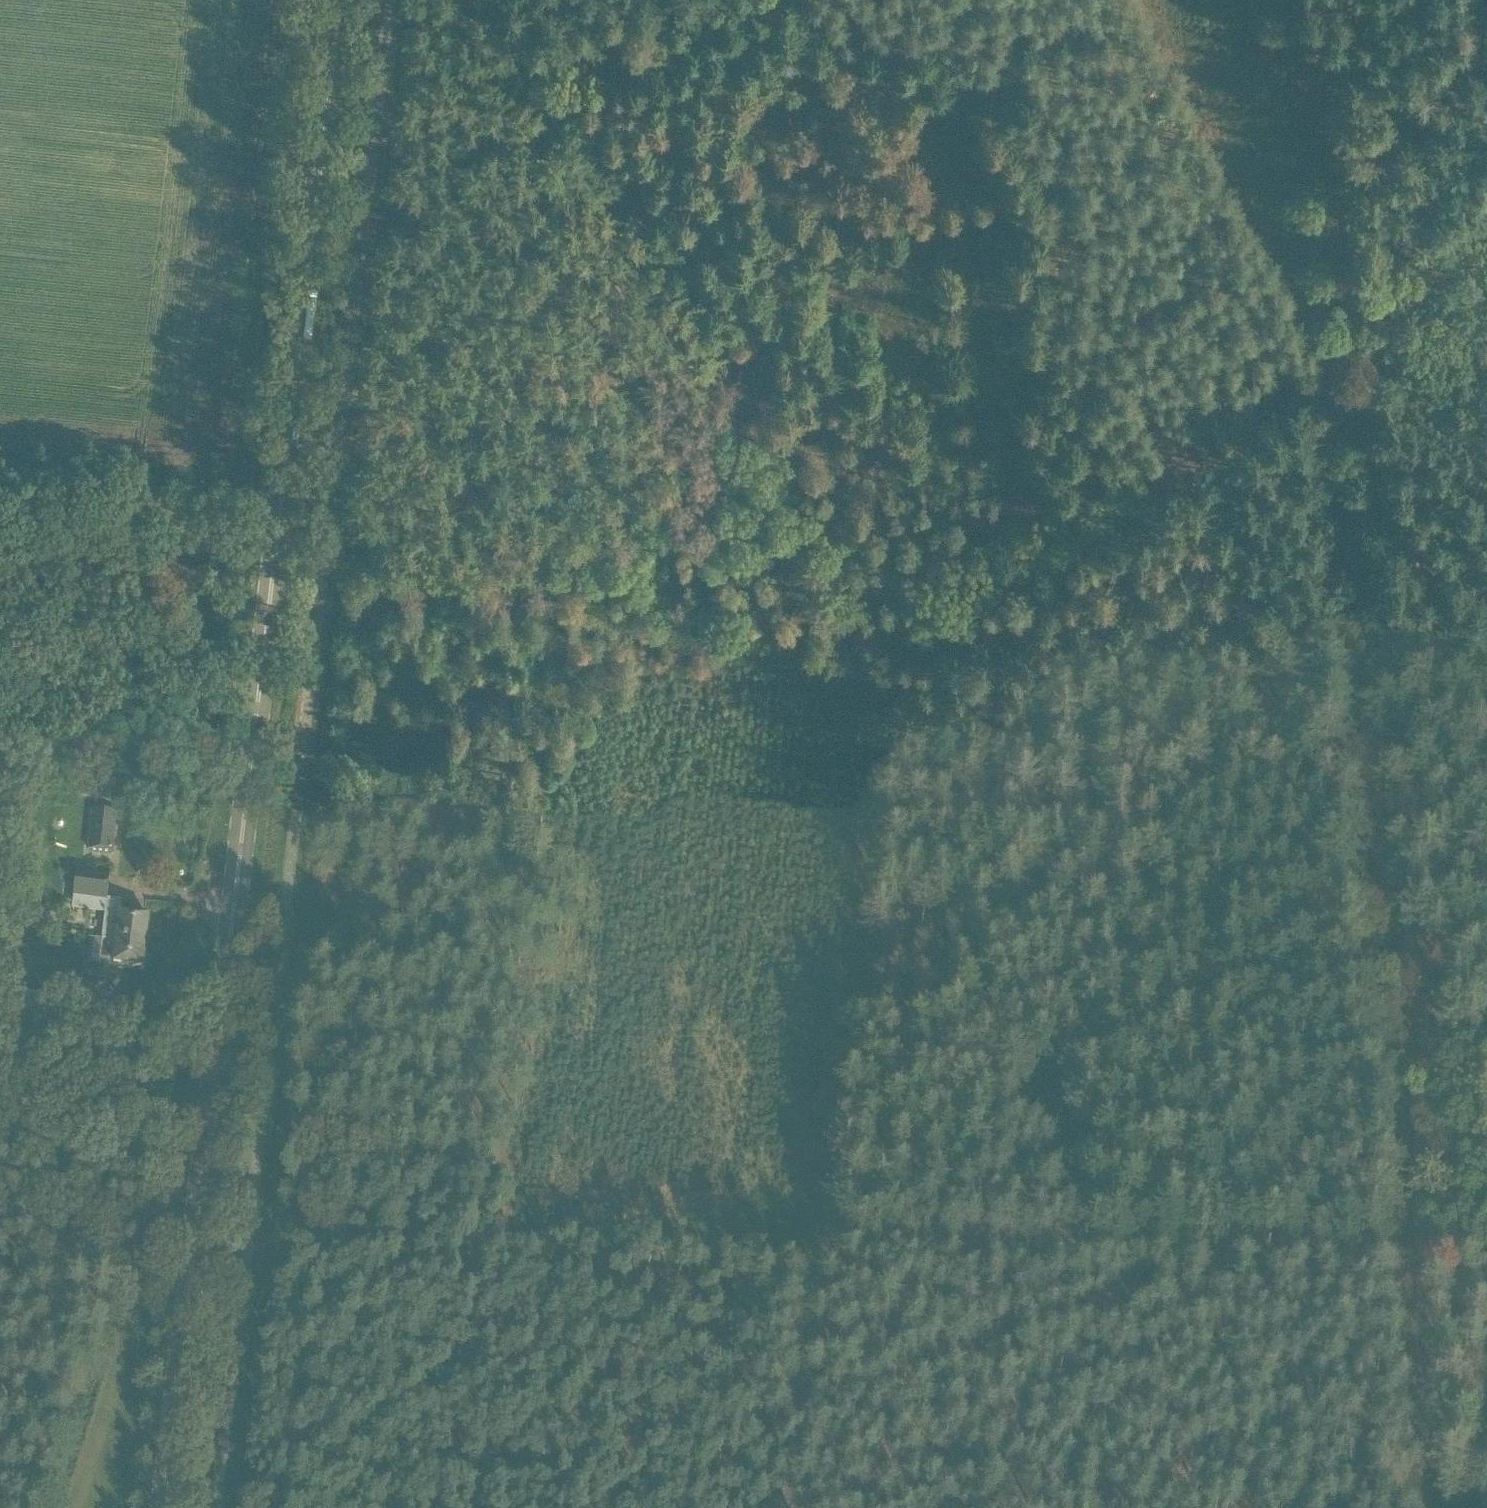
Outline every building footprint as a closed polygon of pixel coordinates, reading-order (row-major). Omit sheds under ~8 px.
[(83,788),(82,796),(109,801),(110,793),(83,788)] [(118,813),(93,811),(89,851),(114,853),(118,813)] [(76,869),(73,897),(107,901),(110,873),(90,871),(76,869)] [(107,901),(102,940),(146,945),(149,920),(120,917),(122,902),(107,901)] [(109,967),(143,971),(146,945),(102,940),(100,964),(82,962),(80,977),(107,980),(109,967)]
